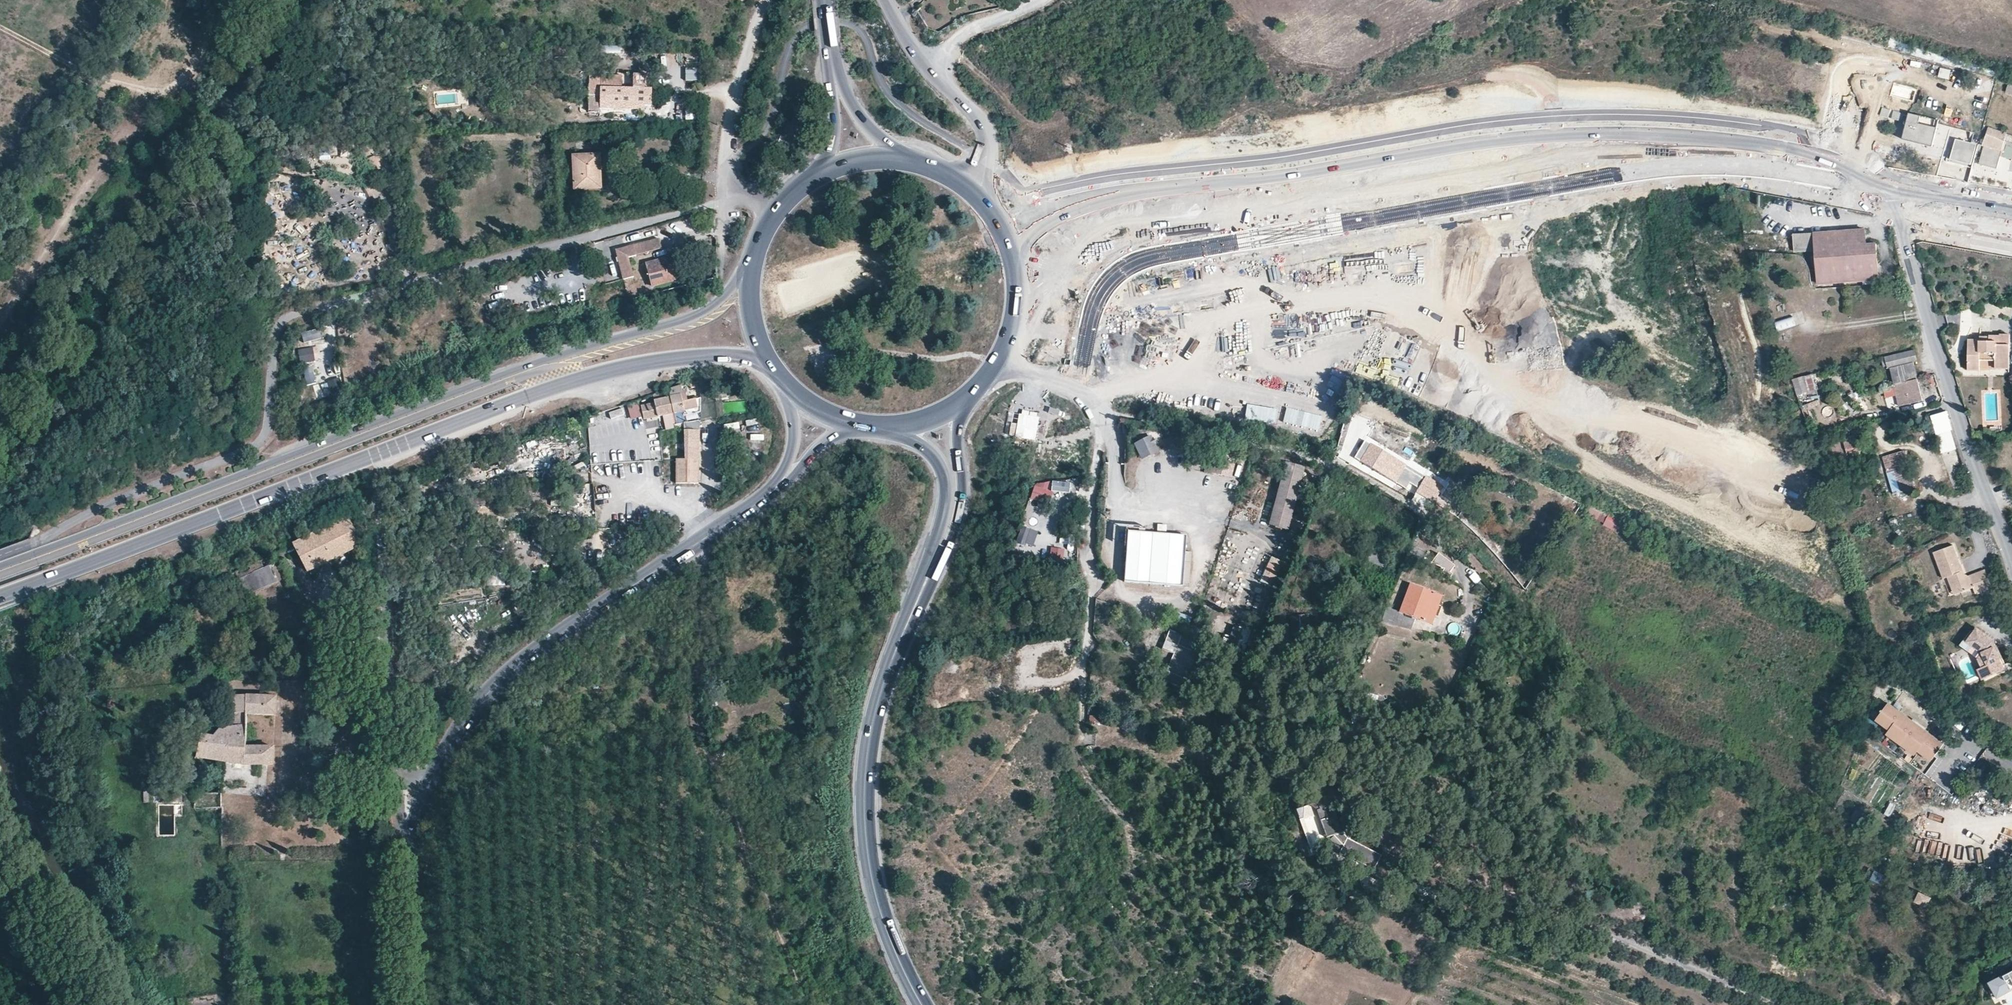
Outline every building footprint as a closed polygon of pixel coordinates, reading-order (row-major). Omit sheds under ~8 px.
[(1938,77),(1949,80),(1952,71),(1941,68),(1938,77)] [(647,104),(647,89),(603,88),(603,96),(592,96),(592,112),(603,112),(603,104),(647,104)] [(579,110),(577,106),(582,101),(577,96),(562,108),(567,113),(570,111),(573,115),(579,110)] [(701,118),(700,105),(689,106),(690,119),(701,118)] [(1927,146),(1932,128),(1905,121),(1900,139),(1927,146)] [(2004,139),(2006,131),(1993,128),(1991,135),(2004,139)] [(1986,134),(1983,148),(2000,153),(2000,154),(2011,157),(2011,141),(2004,139),(1991,135),(1986,134)] [(1970,166),(1975,145),(1956,140),(1950,160),(1970,166)] [(1996,169),(2000,154),(2000,153),(1983,148),(1979,165),(1996,169)] [(600,189),(598,155),(573,156),(574,190),(600,189)] [(1985,166),(1983,172),(1993,175),(1995,169),(1985,166)] [(1847,281),(1848,281),(1845,231),(1845,230),(1794,234),(1795,251),(1816,250),(1818,283),(1847,281)] [(1848,281),(1879,279),(1876,244),(1866,244),(1865,230),(1845,231),(1848,281)] [(660,242),(639,247),(642,258),(663,253),(660,242)] [(621,252),(626,273),(637,271),(634,260),(642,258),(639,247),(621,252)] [(681,279),(678,269),(674,270),(671,258),(647,264),(653,286),(671,282),(681,279)] [(626,273),(627,279),(638,277),(637,271),(626,273)] [(1776,322),(1778,330),(1795,326),(1793,318),(1776,322)] [(1980,358),(1995,359),(1996,367),(2009,367),(2010,335),(2000,334),(1999,336),(1989,336),(1989,340),(1968,340),(1968,369),(1980,370),(1980,358)] [(302,362),(312,360),(308,342),(298,344),(302,362)] [(1888,369),(1890,369),(1895,385),(1918,380),(1914,362),(1918,361),(1915,349),(1885,356),(1888,369)] [(1812,375),(1793,380),(1798,395),(1817,389),(1812,375)] [(1905,410),(1924,405),(1918,380),(1895,385),(1896,392),(1900,391),(1902,396),(1894,398),(1897,407),(1904,405),(1905,410)] [(311,403),(329,397),(325,386),(308,393),(311,403)] [(700,399),(687,402),(685,393),(681,394),(679,386),(667,390),(674,414),(684,412),(686,416),(700,412),(700,399)] [(655,403),(640,406),(643,421),(663,416),(674,414),(667,390),(653,394),(655,403)] [(631,420),(640,418),(636,404),(627,406),(631,420)] [(685,423),(683,416),(686,416),(684,412),(674,414),(675,418),(676,424),(684,423),(685,423)] [(1947,412),(1931,416),(1942,452),(1956,448),(1950,430),(1952,430),(1947,412)] [(674,414),(663,416),(666,430),(674,428),(674,424),(676,424),(675,418),(674,414)] [(685,457),(699,457),(700,420),(685,423),(684,423),(685,457)] [(1819,465),(1821,465),(1837,461),(1861,453),(1856,436),(1852,436),(1814,448),(1819,465)] [(1135,446),(1140,456),(1156,448),(1151,438),(1135,446)] [(1370,444),(1360,461),(1396,483),(1405,466),(1370,444)] [(1142,460),(1158,453),(1156,448),(1140,456),(1142,460)] [(1904,451),(1882,457),(1893,493),(1915,487),(1904,451)] [(692,484),(699,484),(700,459),(685,459),(676,459),(676,473),(692,473),(692,484)] [(1839,467),(1837,461),(1821,465),(1823,472),(1839,467)] [(1286,464),(1270,526),(1289,531),(1305,469),(1286,464)] [(520,482),(533,477),(530,471),(517,476),(520,482)] [(692,473),(676,473),(676,484),(692,484),(692,473)] [(1070,482),(1053,480),(1051,491),(1069,493),(1070,482)] [(1437,497),(1441,491),(1424,480),(1420,488),(1437,497)] [(689,492),(689,501),(699,501),(699,492),(689,492)] [(1025,521),(1040,526),(1045,511),(1030,506),(1025,521)] [(1608,515),(1604,526),(1617,530),(1620,519),(1608,515)] [(596,518),(586,518),(586,529),(597,528),(596,518)] [(360,546),(346,519),(291,546),(305,573),(360,546)] [(1032,550),(1038,532),(1021,527),(1016,545),(1032,550)] [(1128,533),(1124,583),(1183,587),(1186,538),(1128,533)] [(1953,545),(1933,552),(1943,578),(1947,577),(1950,583),(1957,586),(1959,593),(1973,587),(1975,593),(1992,587),(1985,570),(1968,576),(1960,571),(1958,565),(1960,564),(1953,545)] [(1051,549),(1052,558),(1064,557),(1063,548),(1051,549)] [(1456,565),(1438,553),(1432,563),(1445,569),(1443,572),(1450,577),(1452,574),(1450,572),(1456,565)] [(1271,557),(1259,581),(1273,588),(1285,564),(1271,557)] [(235,583),(243,597),(277,579),(269,564),(262,568),(258,562),(234,574),(237,581),(235,583)] [(1954,594),(1959,593),(1957,586),(1950,583),(1954,594)] [(1435,593),(1409,584),(1399,611),(1392,609),(1387,623),(1411,629),(1415,617),(1426,621),(1435,593)] [(1426,621),(1433,624),(1443,596),(1435,593),(1426,621)] [(1956,640),(1963,645),(1979,627),(1972,622),(1956,640)] [(1230,636),(1224,635),(1222,647),(1246,651),(1250,630),(1232,627),(1230,636)] [(1995,653),(1994,654),(1988,641),(1990,640),(1987,634),(1979,627),(1963,645),(1974,654),(1978,662),(1983,672),(2000,663),(1995,653)] [(1184,688),(1198,653),(1178,645),(1182,635),(1169,630),(1161,649),(1173,654),(1163,679),(1184,688)] [(1995,653),(1997,652),(1991,640),(1990,640),(1988,641),(1994,654),(1995,653)] [(1978,662),(1974,665),(1979,674),(1983,672),(1978,662)] [(1926,730),(1901,708),(1904,704),(1891,693),(1876,710),(1889,721),(1886,725),(1911,747),(1914,743),(1928,754),(1942,737),(1929,726),(1926,730)] [(274,747),(247,747),(248,714),(276,714),(277,697),(233,696),(233,728),(221,729),(213,738),(202,735),(196,757),(245,765),(274,764),(274,747)] [(1929,726),(1904,704),(1901,708),(1926,730),(1929,726)] [(783,707),(783,715),(792,715),(792,707),(783,707)] [(1889,721),(1876,710),(1873,714),(1886,725),(1889,721)] [(1101,716),(1090,715),(1090,723),(1100,725),(1101,716)] [(1928,754),(1914,743),(1911,747),(1925,758),(1928,754)] [(1398,859),(1384,851),(1382,856),(1348,839),(1342,831),(1333,806),(1331,805),(1330,804),(1329,804),(1328,803),(1318,805),(1321,812),(1318,813),(1321,822),(1328,838),(1335,835),(1343,845),(1339,854),(1349,860),(1351,857),(1374,870),(1372,875),(1386,882),(1398,859)] [(1891,817),(1897,806),(1891,803),(1885,814),(1891,817)] [(1930,856),(1936,839),(1923,835),(1917,852),(1930,856)] [(1968,863),(1987,863),(1987,852),(1968,851),(1968,863)] [(1882,884),(1885,874),(1872,871),(1870,881),(1882,884)] [(1932,899),(1920,892),(1914,903),(1928,909),(1932,899)] [(1999,980),(2008,995),(2011,993),(2011,973),(1999,980)] [(1990,985),(1998,1000),(2008,995),(1999,980),(1990,985)]
